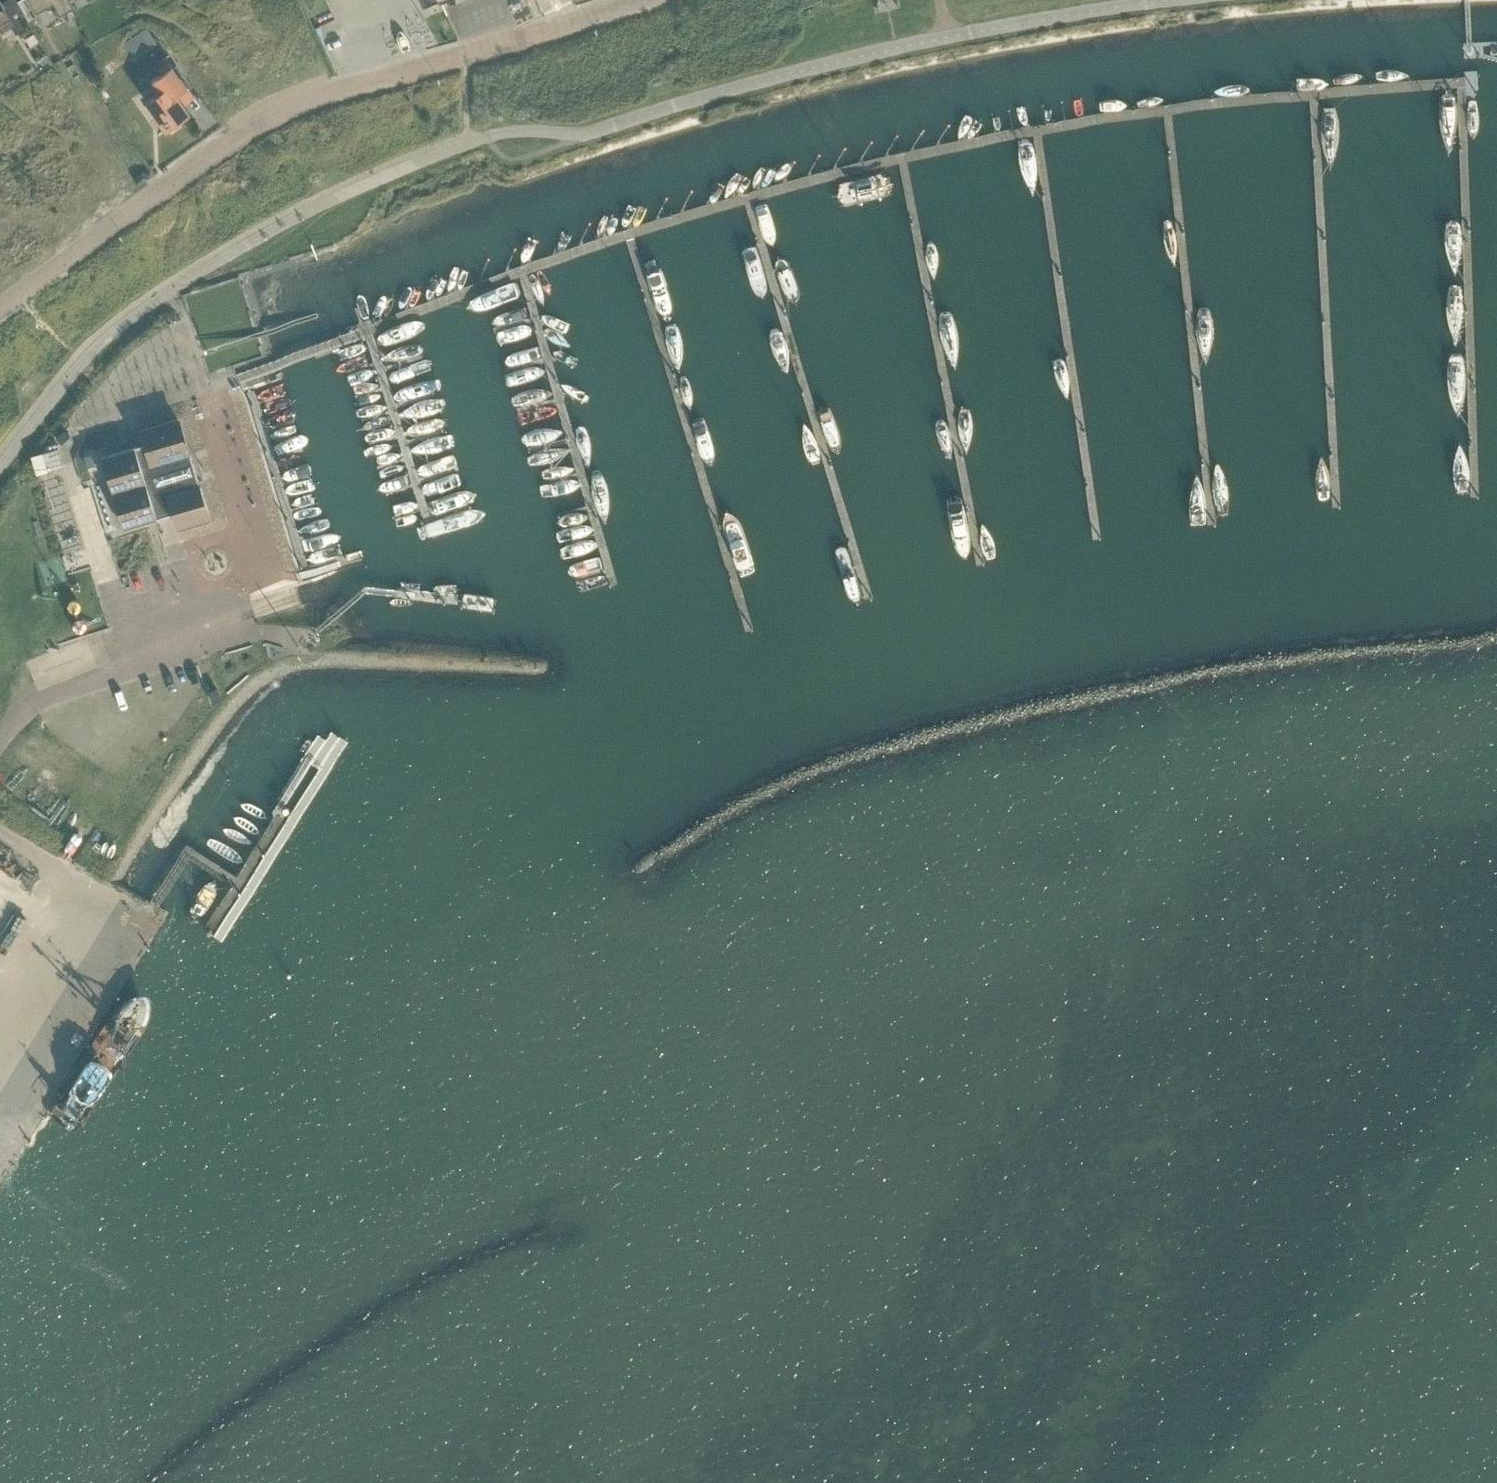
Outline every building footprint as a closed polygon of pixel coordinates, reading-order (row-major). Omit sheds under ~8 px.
[(2,31),(13,24),(18,32),(30,24),(17,0),(5,0),(2,2),(0,0),(0,27),(2,31)] [(62,14),(74,7),(70,0),(54,0),(62,14)] [(157,43),(147,27),(125,42),(135,58),(157,43)] [(174,69),(167,57),(155,65),(162,74),(151,82),(159,94),(147,103),(166,130),(169,128),(172,131),(180,125),(179,121),(190,113),(184,105),(195,97),(181,78),(184,77),(177,67),(174,69)] [(144,446),(133,449),(101,458),(122,531),(173,516),(176,526),(207,517),(195,478),(189,456),(180,424),(141,435),(144,446)] [(56,437),(62,443),(70,435),(65,429),(56,437)]
